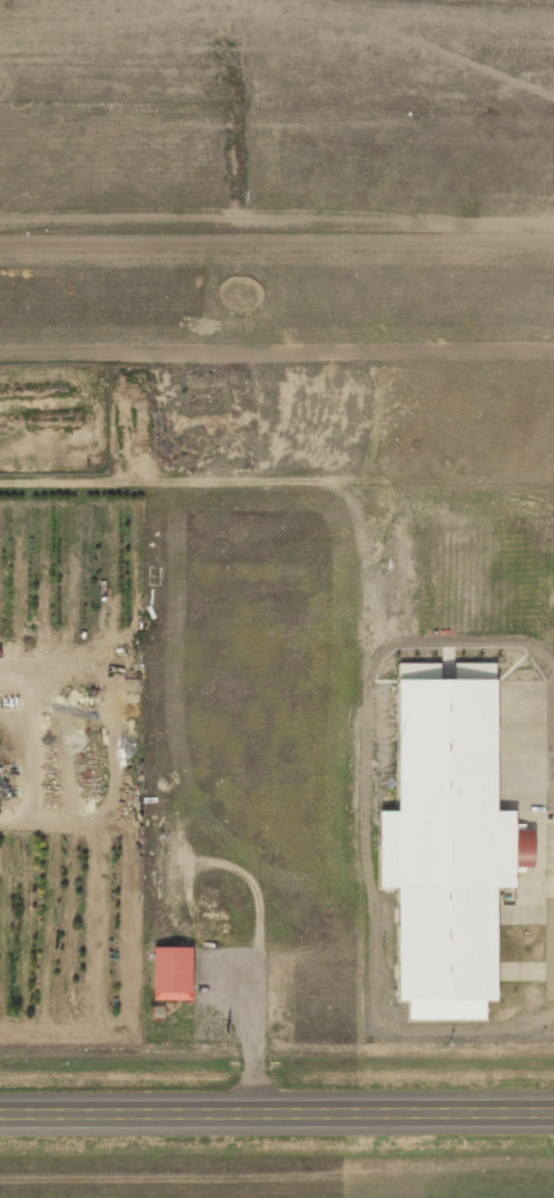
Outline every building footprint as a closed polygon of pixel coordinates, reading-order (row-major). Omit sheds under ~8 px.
[(400,682),(401,813),(380,813),(381,886),(398,886),(399,1001),(409,1001),(409,1021),(486,1020),(486,1001),(498,1001),(498,889),(517,889),(516,868),(534,868),(534,830),(516,831),(516,812),(496,813),(495,681),(400,682)] [(154,948),(154,1000),(193,1000),(193,948),(154,948)]
